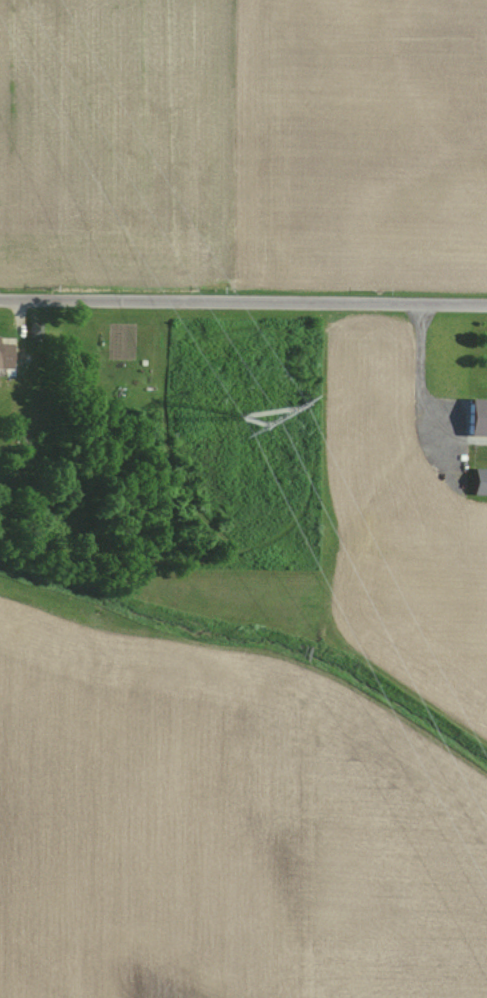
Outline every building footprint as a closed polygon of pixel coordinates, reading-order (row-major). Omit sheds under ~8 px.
[(0,336),(0,368),(15,368),(15,336),(0,336)] [(479,400),(479,426),(486,426),(486,400),(479,400)] [(478,469),(478,496),(486,496),(486,469),(478,469)]
